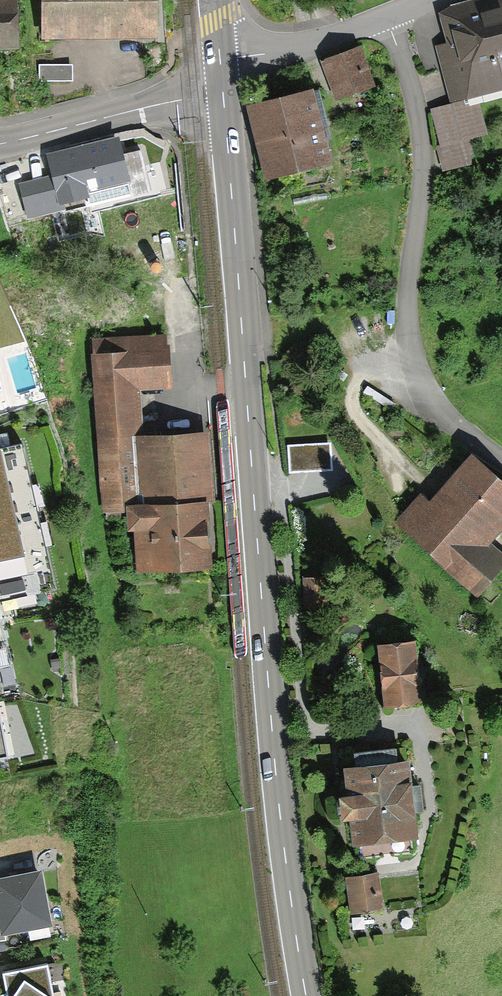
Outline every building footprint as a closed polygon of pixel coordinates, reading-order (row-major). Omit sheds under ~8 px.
[(9,48),(10,0),(0,0),(0,48),(9,48)] [(97,0),(42,0),(42,36),(97,35),(97,0)] [(97,35),(152,35),(152,0),(97,0),(97,35)] [(446,11),(455,44),(439,48),(452,99),(501,86),(501,84),(497,63),(501,62),(501,0),(490,0),(446,11)] [(337,97),(369,85),(355,48),(323,59),(337,97)] [(69,64),(37,64),(37,80),(69,80),(69,64)] [(307,91),(252,105),(271,175),(325,160),(307,91)] [(468,100),(434,110),(450,164),(485,154),(468,100)] [(48,159),(52,177),(19,185),(26,214),(124,191),(113,144),(48,159)] [(133,382),(161,380),(157,336),(91,341),(108,552),(129,550),(120,431),(137,429),(133,382)] [(202,482),(200,435),(134,437),(136,484),(202,482)] [(326,444),(286,444),(286,469),(326,469),(326,444)] [(0,452),(0,602),(55,589),(21,447),(0,452)] [(409,526),(478,588),(501,562),(501,560),(481,542),(501,518),(501,491),(468,461),(409,526)] [(131,509),(137,571),(198,565),(191,502),(131,509)] [(319,575),(302,576),(304,605),(321,604),(319,575)] [(410,642),(379,645),(384,701),(416,698),(410,642)] [(411,851),(403,752),(356,756),(356,765),(342,766),(345,812),(354,812),(357,842),(367,841),(368,854),(411,851)] [(0,881),(0,913),(4,933),(50,924),(40,873),(0,881)] [(373,875),(348,878),(352,908),(377,905),(373,875)] [(0,968),(0,975),(4,995),(59,995),(51,957),(0,968)]
